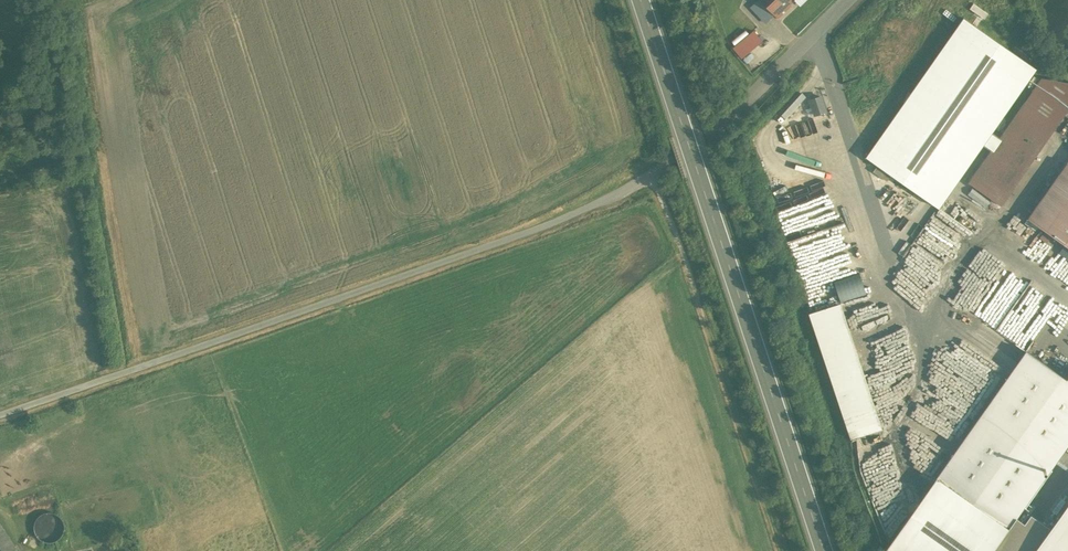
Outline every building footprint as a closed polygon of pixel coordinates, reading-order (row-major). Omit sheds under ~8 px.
[(762,0),(757,0),(750,6),(766,23),(775,14),(762,0)] [(775,14),(779,18),(791,6),(787,2),(787,0),(762,0),(775,14)] [(963,17),(866,157),(878,165),(891,174),(938,207),(1036,68),(963,17)] [(753,31),(733,48),(742,58),(762,41),(753,31)] [(969,183),(1001,205),(1067,109),(1067,83),(1042,78),(969,183)] [(827,111),(821,95),(808,100),(814,116),(827,111)] [(1066,163),(1028,218),(1067,246),(1067,164),(1066,163)] [(891,174),(878,165),(873,171),(887,181),(891,174)] [(835,278),(838,299),(864,295),(861,274),(835,278)] [(882,428),(840,302),(809,313),(851,438),(882,428)] [(885,549),(888,550),(992,550),(1016,518),(1067,443),(1067,376),(1067,378),(1026,350),(885,549)] [(1049,494),(1054,484),(1043,479),(1039,490),(1049,494)] [(1050,528),(1034,550),(1067,550),(1067,503),(1050,528)] [(37,534),(40,537),(44,540),(49,541),(53,540),(58,538),(61,535),(63,531),(64,526),(63,522),(60,518),(57,515),(53,513),(48,512),(43,514),(39,516),(37,520),(35,525),(35,529),(37,534)] [(1030,514),(1023,523),(1016,518),(992,550),(1034,550),(1050,528),(1030,514)] [(0,520),(0,550),(21,550),(0,520)]
